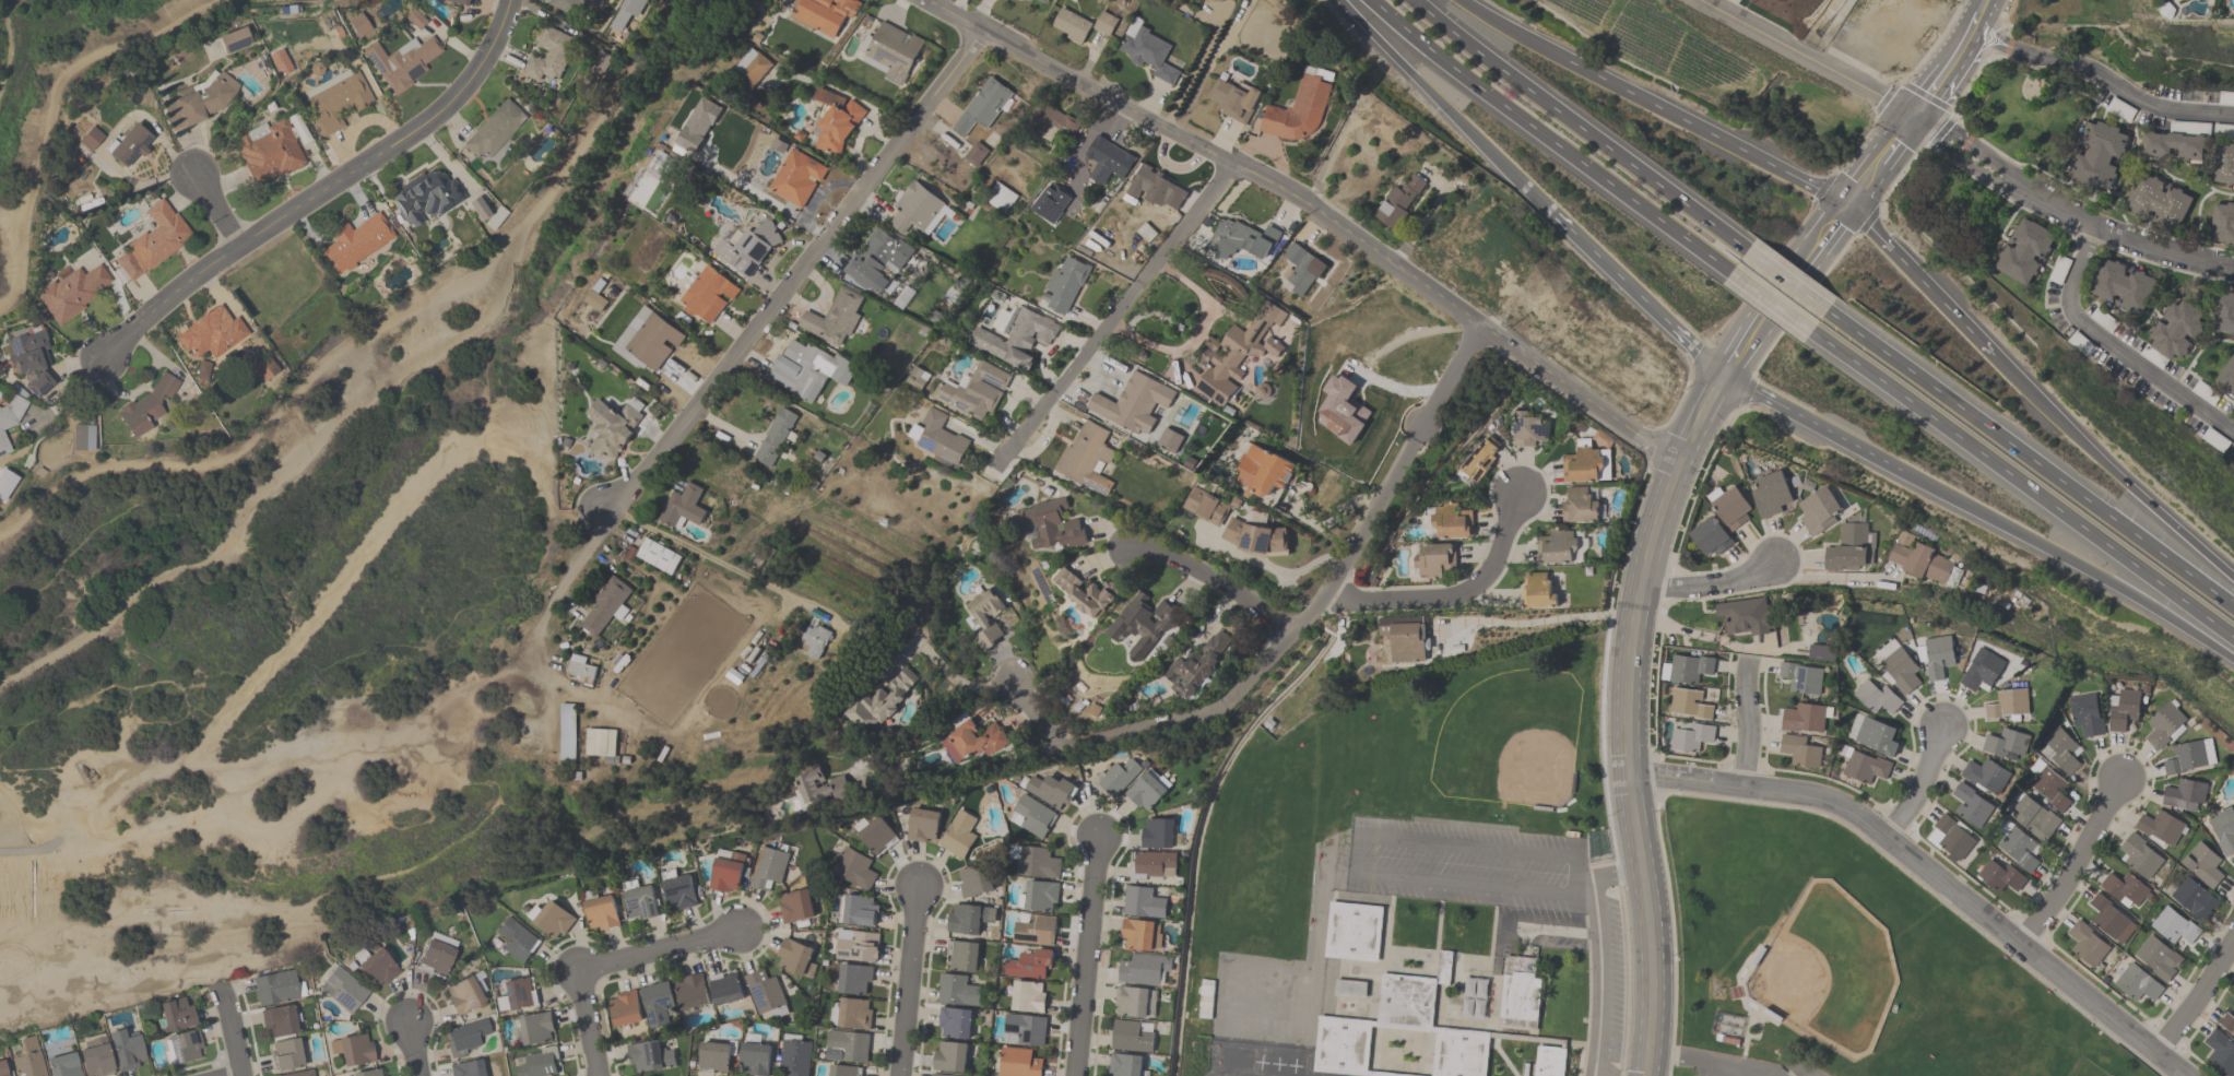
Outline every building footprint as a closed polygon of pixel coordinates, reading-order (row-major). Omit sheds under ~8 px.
[(578,17),(583,6),(594,11),(599,0),(552,0),(550,5),(578,17)] [(602,36),(620,47),(649,0),(624,0),(602,36)] [(857,2),(853,0),(800,0),(791,20),(838,42),(857,2)] [(1202,9),(1221,0),(1198,0),(1202,9)] [(1119,19),(1101,11),(1095,24),(1060,7),(1050,30),(1082,45),(1091,27),(1112,36),(1119,19)] [(428,21),(414,9),(405,19),(419,31),(428,21)] [(374,29),(361,13),(348,22),(361,39),(374,29)] [(1173,87),(1182,66),(1166,59),(1172,46),(1147,35),(1151,25),(1133,17),(1118,50),(1131,55),(1128,61),(1152,71),(1150,77),(1173,87)] [(857,66),(904,86),(924,40),(882,21),(874,39),(869,37),(857,66)] [(558,87),(578,40),(543,26),(534,47),(545,52),(543,58),(530,53),(522,72),(558,87)] [(218,40),(225,57),(252,45),(245,28),(218,40)] [(392,96),(431,72),(426,65),(445,53),(434,36),(419,45),(415,39),(388,56),(378,40),(363,49),(392,96)] [(270,56),(280,77),(293,72),(283,50),(270,56)] [(770,72),(760,54),(735,69),(746,87),(770,72)] [(321,139),(346,128),(341,117),(374,102),(359,69),(301,93),(321,139)] [(172,130),(241,105),(230,73),(172,94),(174,102),(163,106),(172,130)] [(1259,131),(1314,146),(1331,82),(1302,75),(1292,112),(1266,105),(1259,131)] [(988,132),(1014,93),(989,76),(951,130),(966,140),(977,124),(988,132)] [(1247,124),(1260,95),(1218,76),(1205,105),(1247,124)] [(809,146),(844,158),(863,104),(818,88),(813,102),(823,105),(809,146)] [(464,144),(486,165),(530,118),(507,97),(464,144)] [(1080,125),(1041,103),(1030,123),(1069,146),(1080,125)] [(252,188),(305,167),(287,118),(233,138),(252,188)] [(2087,118),(2067,176),(2109,190),(2129,132),(2087,118)] [(108,149),(124,170),(157,144),(140,123),(108,149)] [(91,152),(105,137),(93,126),(79,141),(91,152)] [(2142,132),(2206,135),(2205,161),(2141,156),(2142,132)] [(963,158),(977,169),(990,151),(976,141),(963,158)] [(1120,147),(1116,151),(1104,141),(1090,158),(1119,180),(1135,159),(1120,147)] [(2215,142),(2233,143),(2233,185),(2211,182),(2215,142)] [(802,210),(828,171),(792,147),(765,187),(775,193),(770,200),(783,209),(788,201),(802,210)] [(666,168),(657,163),(652,172),(661,176),(666,168)] [(1132,184),(1173,211),(1187,189),(1146,163),(1132,184)] [(465,201),(449,170),(437,176),(434,170),(388,192),(408,231),(425,222),(422,215),(429,212),(432,218),(465,201)] [(2124,206),(2175,233),(2191,198),(2141,172),(2124,206)] [(1372,216),(1393,232),(1427,185),(1412,174),(1405,184),(1399,179),(1372,216)] [(947,205),(915,181),(884,222),(903,237),(911,226),(924,235),(947,205)] [(1005,214),(1017,197),(998,182),(985,199),(1005,214)] [(195,238),(165,196),(144,210),(151,219),(133,232),(139,240),(109,261),(127,287),(195,238)] [(491,214),(478,196),(467,204),(479,222),(491,214)] [(2211,243),(2233,244),(2233,204),(2213,202),(2211,243)] [(334,277),(397,240),(379,209),(316,247),(334,277)] [(1264,235),(1223,215),(1212,237),(1253,257),(1261,240),(1274,246),(1280,234),(1267,227),(1264,235)] [(1993,267),(2031,288),(2056,236),(2021,216),(1993,267)] [(713,253),(749,281),(783,236),(763,220),(749,238),(733,227),(713,253)] [(879,293),(894,268),(903,273),(917,250),(875,224),(845,273),(879,293)] [(1306,300),(1327,263),(1291,242),(1282,258),(1294,265),(1282,286),(1306,300)] [(1067,317),(1091,267),(1061,253),(1038,304),(1067,317)] [(2158,277),(2104,256),(2089,294),(2142,316),(2158,277)] [(706,329),(740,294),(711,264),(676,299),(706,329)] [(115,283),(99,265),(86,276),(77,265),(36,299),(60,328),(115,283)] [(868,298),(840,286),(826,317),(806,308),(797,328),(845,349),(868,298)] [(2213,335),(2233,335),(2233,292),(2214,292),(2213,335)] [(2143,342),(2174,295),(2210,320),(2178,367),(2143,342)] [(215,361),(249,335),(222,301),(176,338),(195,362),(207,352),(215,361)] [(1193,391),(1224,412),(1239,391),(1238,385),(1243,378),(1241,367),(1247,359),(1281,354),(1280,348),(1265,338),(1271,330),(1278,329),(1287,316),(1266,302),(1244,333),(1234,326),(1222,343),(1209,345),(1209,350),(1202,361),(1210,367),(1193,391)] [(611,350),(641,372),(647,365),(659,374),(687,336),(644,305),(611,350)] [(1028,371),(1038,345),(1050,349),(1060,323),(1015,306),(1003,338),(975,327),(967,347),(1028,371)] [(14,377),(27,374),(32,395),(56,390),(43,331),(6,340),(14,377)] [(767,380),(813,405),(828,378),(847,388),(858,369),(793,333),(767,380)] [(2213,385),(2233,399),(2233,353),(2213,385)] [(993,416),(1012,375),(978,359),(964,388),(942,378),(932,398),(981,421),(985,412),(993,416)] [(258,374),(268,381),(275,371),(264,364),(258,374)] [(930,376),(915,366),(905,382),(920,392),(930,376)] [(1167,385),(1133,368),(1117,401),(1097,392),(1088,411),(1142,437),(1167,385)] [(116,411),(131,438),(168,417),(159,402),(179,390),(173,379),(116,411)] [(12,453),(4,427),(31,418),(24,397),(0,405),(0,457),(12,453)] [(585,420),(601,430),(591,448),(616,462),(645,411),(627,401),(621,413),(597,399),(585,420)] [(772,470),(800,416),(781,406),(754,460),(772,470)] [(960,465),(971,439),(943,429),(948,415),(929,408),(922,428),(914,425),(906,444),(960,465)] [(1547,447),(1547,417),(1513,417),(1513,447),(1547,447)] [(1053,472),(1107,499),(1115,482),(1095,472),(1100,461),(1110,466),(1117,451),(1105,445),(1111,433),(1080,418),(1053,472)] [(95,453),(95,427),(73,427),(73,453),(95,453)] [(1454,473),(1471,488),(1504,450),(1487,436),(1454,473)] [(1274,487),(1288,493),(1299,465),(1250,444),(1233,483),(1270,498),(1274,487)] [(1562,483),(1603,483),(1603,451),(1589,451),(1589,444),(1575,444),(1575,457),(1561,457),(1562,483)] [(1792,501),(1780,505),(1782,511),(1760,519),(1750,490),(1751,490),(1751,488),(1754,487),(1752,478),(1780,469),(1792,501)] [(673,489),(658,521),(678,530),(683,519),(699,527),(707,511),(697,507),(705,490),(689,482),(683,494),(673,489)] [(1723,493),(1734,484),(1750,507),(1745,512),(1748,518),(1730,531),(1709,502),(1711,501),(1706,495),(1717,486),(1723,493)] [(1796,502),(1824,485),(1841,509),(1832,515),(1835,520),(1810,536),(1798,518),(1804,515),(1796,502)] [(1231,505),(1192,487),(1181,510),(1220,529),(1231,505)] [(1589,499),(1589,489),(1563,489),(1563,524),(1599,524),(1599,499),(1589,499)] [(1082,519),(1069,521),(1066,500),(1026,506),(1032,554),(1086,547),(1082,519)] [(1462,511),(1462,507),(1422,507),(1423,528),(1431,528),(1431,538),(1472,538),(1472,511),(1462,511)] [(1705,555),(1687,532),(1711,513),(1733,543),(1715,556),(1712,552),(1709,554),(1706,554),(1705,555)] [(1288,552),(1289,528),(1265,528),(1266,519),(1226,519),(1226,552),(1288,552)] [(1840,545),(1840,522),(1867,522),(1866,532),(1875,532),(1875,548),(1872,548),(1872,564),(1865,564),(1865,565),(1863,565),(1863,570),(1823,569),(1824,546),(1834,546),(1834,544),(1840,545)] [(1537,565),(1579,563),(1578,530),(1546,531),(1546,539),(1536,539),(1537,565)] [(635,556),(672,577),(683,558),(646,536),(635,556)] [(1455,545),(1412,545),(1412,579),(1445,579),(1445,570),(1455,570),(1455,545)] [(1946,587),(1956,561),(1916,546),(1913,552),(1894,545),(1886,565),(1946,587)] [(1050,585),(1098,620),(1121,589),(1110,581),(1103,590),(1092,583),(1089,587),(1062,567),(1050,585)] [(1561,574),(1521,574),(1521,609),(1561,609),(1561,574)] [(612,616),(621,621),(628,609),(622,606),(633,589),(611,575),(579,627),(597,639),(612,616)] [(963,606),(980,630),(971,636),(984,653),(1005,637),(992,619),(1006,610),(990,587),(963,606)] [(1180,614),(1163,600),(1157,607),(1138,591),(1104,633),(1118,644),(1128,632),(1139,641),(1128,654),(1140,664),(1180,614)] [(1775,630),(1770,631),(1770,632),(1750,636),(1750,630),(1727,634),(1727,632),(1723,634),(1721,615),(1715,616),(1714,603),(1764,595),(1766,610),(1772,608),(1775,630)] [(1823,617),(1806,618),(1807,647),(1824,646),(1823,617)] [(1380,640),(1389,640),(1390,665),(1426,665),(1425,618),(1379,619),(1380,640)] [(1199,655),(1193,651),(1185,663),(1176,656),(1160,679),(1193,701),(1235,640),(1218,628),(1199,655)] [(804,658),(824,662),(829,632),(809,629),(804,658)] [(1942,659),(1940,659),(1942,678),(1927,682),(1927,676),(1924,676),(1919,664),(1927,663),(1926,660),(1918,661),(1914,647),(1924,645),(1923,638),(1949,634),(1953,664),(1943,665),(1942,659)] [(1808,643),(1834,647),(1832,663),(1806,660),(1808,643)] [(1913,673),(1919,682),(1903,696),(1892,683),(1890,684),(1880,675),(1886,670),(1879,662),(1898,645),(1918,669),(1913,673)] [(1977,685),(1973,691),(1958,682),(1970,662),(1969,661),(1978,646),(2005,662),(1986,690),(1977,685)] [(596,667),(587,665),(589,659),(571,654),(566,674),(593,681),(596,667)] [(1660,662),(1669,663),(1670,654),(1697,658),(1697,655),(1713,658),(1712,675),(1698,673),(1697,683),(1658,678),(1660,662)] [(1777,676),(1778,661),(1797,663),(1797,665),(1821,667),(1818,695),(1787,690),(1789,677),(1777,676)] [(851,715),(884,736),(920,677),(904,667),(888,692),(871,682),(851,715)] [(1880,706),(1874,713),(1852,694),(1866,678),(1878,689),(1883,684),(1902,701),(1890,714),(1880,706)] [(1702,690),(1700,700),(1693,699),(1693,702),(1698,702),(1698,703),(1713,706),(1711,720),(1693,718),(1693,716),(1669,712),(1671,687),(1702,690)] [(2026,688),(2028,713),(2019,714),(2019,721),(2009,721),(2009,714),(2003,714),(2003,717),(1985,718),(1984,703),(1996,703),(1996,689),(2026,688)] [(2108,695),(2118,696),(2118,689),(2139,690),(2137,719),(2126,719),(2125,732),(2107,731),(2109,705),(2107,705),(2108,695)] [(2103,733),(2082,737),(2080,725),(2073,726),(2068,697),(2094,693),(2099,718),(2102,717),(2104,731),(2103,731),(2103,733)] [(2156,750),(2143,737),(2153,729),(2146,721),(2167,700),(2168,701),(2172,699),(2177,705),(2174,708),(2185,719),(2180,723),(2185,728),(2172,740),(2168,735),(2167,736),(2168,738),(2156,750)] [(1795,709),(1796,702),(1825,706),(1822,732),(1797,729),(1796,731),(1780,730),(1782,708),(1795,709)] [(576,704),(560,704),(560,763),(576,763),(576,704)] [(1853,740),(1863,716),(1895,729),(1891,740),(1898,743),(1891,758),(1876,752),(1877,749),(1853,740)] [(979,734),(971,721),(940,740),(960,771),(1009,741),(997,722),(979,734)] [(1714,725),(1713,743),(1699,741),(1698,752),(1669,748),(1671,728),(1678,729),(1679,721),(1690,722),(1690,721),(1702,722),(1702,724),(1714,725)] [(2068,776),(2049,758),(2055,753),(2043,741),(2057,725),(2081,749),(2073,757),(2080,764),(2068,776)] [(2029,735),(2023,755),(2017,754),(2014,759),(1981,749),(1985,733),(1999,737),(2002,726),(2029,735)] [(586,756),(616,756),(616,730),(586,730),(586,756)] [(1789,764),(1790,753),(1778,752),(1781,734),(1806,736),(1805,745),(1821,746),(1818,767),(1789,764)] [(2171,745),(2210,737),(2214,762),(2182,770),(2183,771),(2165,776),(2162,760),(2174,758),(2171,745)] [(1872,775),(1868,784),(1841,773),(1847,757),(1837,754),(1841,743),(1890,762),(1884,779),(1872,775)] [(1094,786),(1113,802),(1142,769),(1124,753),(1094,786)] [(1979,766),(1985,757),(2010,773),(2005,782),(2006,783),(2003,785),(2002,785),(1996,795),(1989,791),(1987,794),(1973,785),(1974,784),(1959,775),(1969,759),(1979,766)] [(2029,784),(2036,775),(2028,768),(2036,757),(2045,764),(2044,765),(2068,783),(2059,793),(2070,801),(2061,813),(2048,803),(2049,801),(2029,784)] [(825,783),(819,768),(790,778),(803,814),(853,796),(845,776),(825,783)] [(1032,775),(1023,789),(1064,813),(1078,788),(1049,772),(1044,781),(1032,775)] [(2161,804),(2164,785),(2176,788),(2178,778),(2207,783),(2202,803),(2197,802),(2195,812),(2184,809),(2184,808),(2161,804)] [(1953,812),(1960,803),(1965,807),(1966,805),(1950,793),(1960,780),(1974,791),(1973,792),(1993,806),(1977,828),(1953,812)] [(2060,819),(2043,842),(2009,815),(2014,808),(2013,807),(2014,806),(2014,805),(2017,802),(2013,799),(2020,790),(2046,811),(2047,809),(2060,819)] [(1045,841),(1059,814),(1022,794),(1007,821),(1045,841)] [(2229,805),(2233,815),(2233,851),(2223,858),(2215,842),(2218,841),(2206,818),(2229,805)] [(935,844),(940,812),(911,808),(907,840),(935,844)] [(2141,813),(2156,821),(2158,819),(2153,817),(2159,808),(2185,824),(2184,826),(2187,828),(2184,835),(2179,832),(2172,847),(2150,833),(2149,836),(2133,827),(2141,813)] [(978,834),(970,830),(976,818),(959,809),(938,847),(963,861),(978,834)] [(1977,842),(1960,862),(1943,849),(1941,851),(1925,838),(1934,827),(1932,825),(1942,812),(1955,823),(1958,820),(1971,831),(1967,835),(1977,842)] [(895,844),(885,818),(858,828),(868,855),(895,844)] [(1142,849),(1173,849),(1173,819),(1142,819),(1142,849)] [(2038,861),(2028,874),(2013,862),(2014,861),(1996,846),(2013,825),(2036,844),(2029,853),(2038,861)] [(2118,849),(2132,830),(2146,841),(2143,843),(2163,860),(2147,880),(2123,861),(2127,855),(2118,849)] [(2179,863),(2198,840),(2221,860),(2214,867),(2223,875),(2211,889),(2190,871),(2189,872),(2179,863)] [(1018,876),(1059,879),(1061,859),(1051,858),(1052,849),(1011,846),(1010,862),(1019,862),(1018,876)] [(766,893),(769,883),(780,885),(788,856),(760,848),(748,888),(766,893)] [(868,872),(872,860),(842,849),(832,877),(870,891),(876,875),(868,872)] [(745,855),(716,850),(709,889),(739,894),(745,855)] [(1175,853),(1130,853),(1130,882),(1175,882),(1175,853)] [(2006,884),(1998,892),(1988,886),(1989,885),(1981,878),(1979,880),(1975,877),(1976,875),(1975,874),(1988,858),(2001,868),(2006,863),(2026,878),(2017,891),(2006,884)] [(994,892),(987,863),(956,871),(963,899),(994,892)] [(668,913),(698,906),(691,875),(680,878),(678,869),(659,874),(668,913)] [(2119,880),(2126,872),(2149,889),(2148,891),(2152,895),(2148,900),(2143,897),(2137,906),(2131,901),(2126,908),(2097,885),(2108,872),(2119,880)] [(2206,918),(2199,912),(2195,919),(2187,912),(2188,911),(2170,895),(2186,875),(2219,902),(2213,910),(2211,908),(2209,910),(2211,911),(2206,918)] [(660,917),(653,886),(640,889),(638,880),(619,885),(628,925),(660,917)] [(1058,883),(1026,882),(1024,910),(1057,911),(1058,883)] [(1125,916),(1165,919),(1167,900),(1155,899),(1156,889),(1127,887),(1125,916)] [(581,894),(592,934),(621,926),(612,895),(598,899),(595,890),(581,894)] [(815,918),(808,890),(777,898),(784,926),(815,918)] [(2136,925),(2120,945),(2091,921),(2099,910),(2089,902),(2097,891),(2112,903),(2111,904),(2136,925)] [(877,928),(878,898),(842,897),(841,927),(877,928)] [(557,942),(576,919),(551,899),(543,909),(537,904),(526,917),(557,942)] [(1330,903),(1325,959),(1378,964),(1383,907),(1330,903)] [(2200,930),(2190,943),(2179,934),(2173,944),(2149,925),(2165,903),(2186,920),(2187,919),(2200,930)] [(983,926),(996,927),(997,907),(949,905),(948,934),(983,936),(983,926)] [(1013,944),(1053,947),(1055,917),(1016,914),(1013,944)] [(505,937),(499,949),(527,964),(541,936),(505,918),(497,933),(505,937)] [(2077,941),(2066,933),(2078,918),(2095,932),(2093,934),(2109,947),(2093,968),(2069,949),(2077,941)] [(1161,951),(1162,922),(1122,921),(1121,949),(1161,951)] [(877,963),(879,934),(838,931),(836,960),(877,963)] [(419,972),(447,979),(458,940),(430,933),(419,972)] [(2183,958),(2176,967),(2172,965),(2171,967),(2175,970),(2165,982),(2151,972),(2153,970),(2132,955),(2149,933),(2172,951),(2173,950),(2183,958)] [(804,978),(815,951),(785,938),(774,965),(804,978)] [(978,972),(978,942),(947,942),(947,972),(978,972)] [(366,948),(354,956),(375,990),(400,975),(383,947),(370,954),(366,948)] [(1004,961),(1005,979),(1051,977),(1050,950),(1019,951),(1019,961),(1004,961)] [(1170,957),(1131,953),(1130,962),(1119,961),(1117,983),(1168,987),(1170,957)] [(1219,987),(1273,993),(1277,962),(1223,955),(1219,987)] [(1535,979),(1537,959),(1505,957),(1500,1028),(1538,1031),(1542,979),(1535,979)] [(2136,1002),(2113,983),(2130,961),(2163,988),(2152,1001),(2142,993),(2136,1002)] [(874,968),(841,965),(838,994),(871,998),(874,968)] [(351,1015),(370,993),(339,966),(319,988),(351,1015)] [(745,976),(760,1023),(790,1014),(778,976),(766,979),(763,970),(745,976)] [(259,1008),(306,999),(303,982),(298,982),(296,971),(254,979),(259,1008)] [(715,1007),(744,1000),(736,971),(708,978),(715,1007)] [(1488,1032),(1484,1075),(1336,1075),(1313,1074),(1319,1016),(1376,1022),(1382,972),(1438,979),(1433,1027),(1488,1032)] [(711,1004),(702,973),(674,981),(682,1012),(711,1004)] [(489,1004),(478,975),(445,988),(456,1017),(489,1004)] [(979,1006),(980,988),(970,988),(970,977),(940,975),(938,1004),(979,1006)] [(501,983),(507,1012),(539,1005),(533,976),(501,983)] [(1462,1020),(1486,1022),(1488,980),(1464,979),(1462,1020)] [(1200,1019),(1212,1019),(1212,981),(1200,981),(1200,1019)] [(640,988),(649,1029),(670,1025),(668,1013),(676,1011),(670,982),(640,988)] [(1047,1012),(1047,984),(1013,984),(1013,1012),(1047,1012)] [(1155,1018),(1156,989),(1116,988),(1115,1017),(1155,1018)] [(607,998),(616,1030),(645,1022),(635,990),(607,998)] [(190,996),(156,1005),(163,1034),(197,1026),(190,996)] [(831,1027),(870,1030),(872,1001),(833,999),(831,1027)] [(262,1011),(267,1039),(299,1034),(294,1005),(262,1011)] [(970,1040),(972,1010),(939,1008),(937,1037),(970,1040)] [(556,1041),(551,1012),(515,1018),(520,1047),(556,1041)] [(2226,1012),(2233,1017),(2233,1034),(2233,1033),(2232,1034),(2218,1022),(2226,1012)] [(1045,1047),(1047,1017),(1005,1014),(1003,1044),(1045,1047)] [(484,1048),(481,1038),(492,1035),(488,1019),(445,1030),(452,1056),(484,1048)] [(1112,1052),(1154,1052),(1154,1022),(1112,1022),(1112,1052)] [(2230,1043),(2233,1047),(2233,1072),(2230,1075),(2228,1075),(2207,1057),(2213,1050),(2202,1041),(2213,1027),(2231,1041),(2230,1043)] [(111,1035),(119,1072),(148,1066),(139,1029),(111,1035)] [(206,1057),(199,1029),(166,1038),(173,1066),(206,1057)] [(870,1034),(828,1030),(825,1060),(867,1064),(870,1034)] [(371,1033),(330,1041),(333,1059),(343,1057),(345,1067),(376,1062),(371,1033)] [(743,1035),(740,1075),(744,1075),(769,1075),(771,1045),(761,1045),(762,1036),(743,1035)] [(11,1054),(16,1075),(47,1075),(38,1036),(19,1040),(22,1052),(11,1054)] [(86,1075),(108,1075),(114,1075),(107,1036),(79,1041),(86,1075)] [(788,1071),(787,1075),(810,1075),(812,1038),(782,1036),(780,1071),(788,1071)] [(270,1044),(276,1072),(306,1066),(301,1038),(270,1044)] [(632,1074),(678,1068),(675,1049),(662,1050),(661,1041),(628,1045),(632,1074)] [(967,1044),(935,1042),(933,1071),(965,1073),(967,1044)] [(1220,1042),(1208,1042),(1208,1069),(1220,1069),(1220,1042)] [(730,1075),(731,1043),(700,1043),(699,1074),(730,1075)] [(74,1044),(45,1051),(51,1075),(81,1075),(74,1044)] [(1566,1049),(1538,1047),(1536,1075),(1564,1075),(1566,1049)] [(1043,1060),(1033,1060),(1033,1050),(1001,1048),(999,1075),(1041,1075),(1043,1060)] [(558,1049),(513,1056),(516,1075),(555,1075),(562,1075),(558,1049)] [(1109,1054),(1109,1075),(1148,1075),(1148,1070),(1141,1069),(1142,1055),(1109,1054)] [(453,1075),(485,1075),(482,1060),(451,1065),(453,1075)] [(10,1064),(0,1064),(0,1075),(10,1075),(10,1064)] [(862,1067),(830,1066),(829,1075),(862,1075),(862,1067)]
